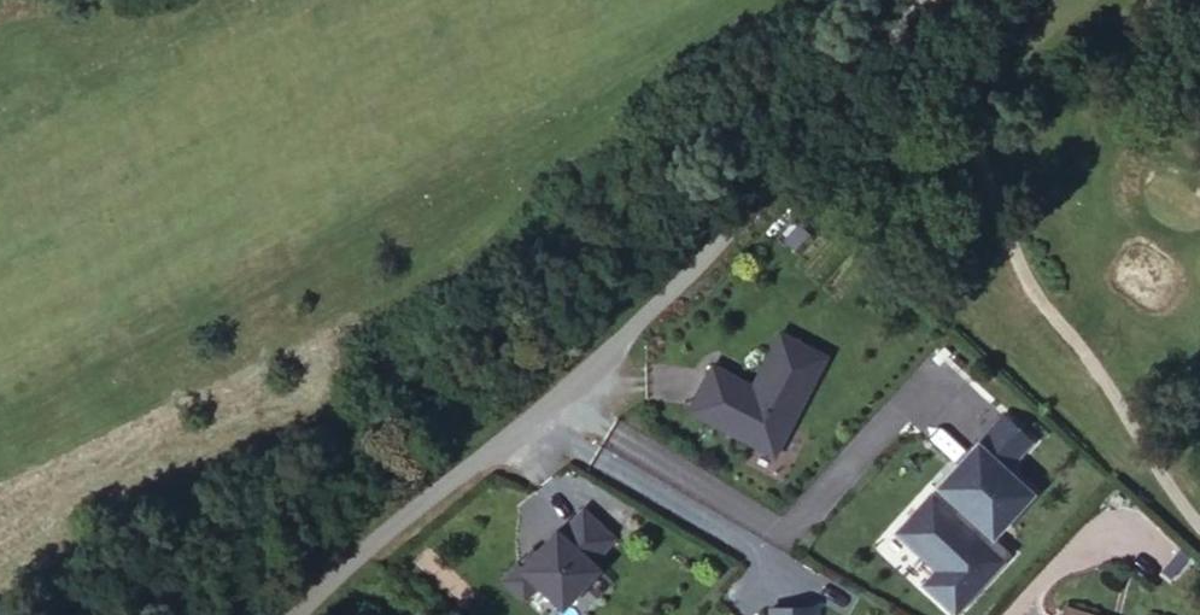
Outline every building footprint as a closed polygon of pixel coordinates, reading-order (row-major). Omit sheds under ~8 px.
[(804,357),(759,334),(745,361),(748,370),(738,390),(693,368),(669,414),(754,456),(804,357)] [(905,584),(937,613),(992,552),(973,536),(1013,493),(987,469),(1012,441),(984,415),(951,450),(958,456),(926,492),(919,486),(884,524),(901,539),(893,547),(918,569),(905,584)] [(519,586),(544,608),(580,570),(573,563),(595,539),(565,511),(543,535),(538,531),(524,547),(508,564),(503,559),(484,580),(506,600),(519,586)] [(519,543),(503,559),(508,564),(524,547),(519,543)]
